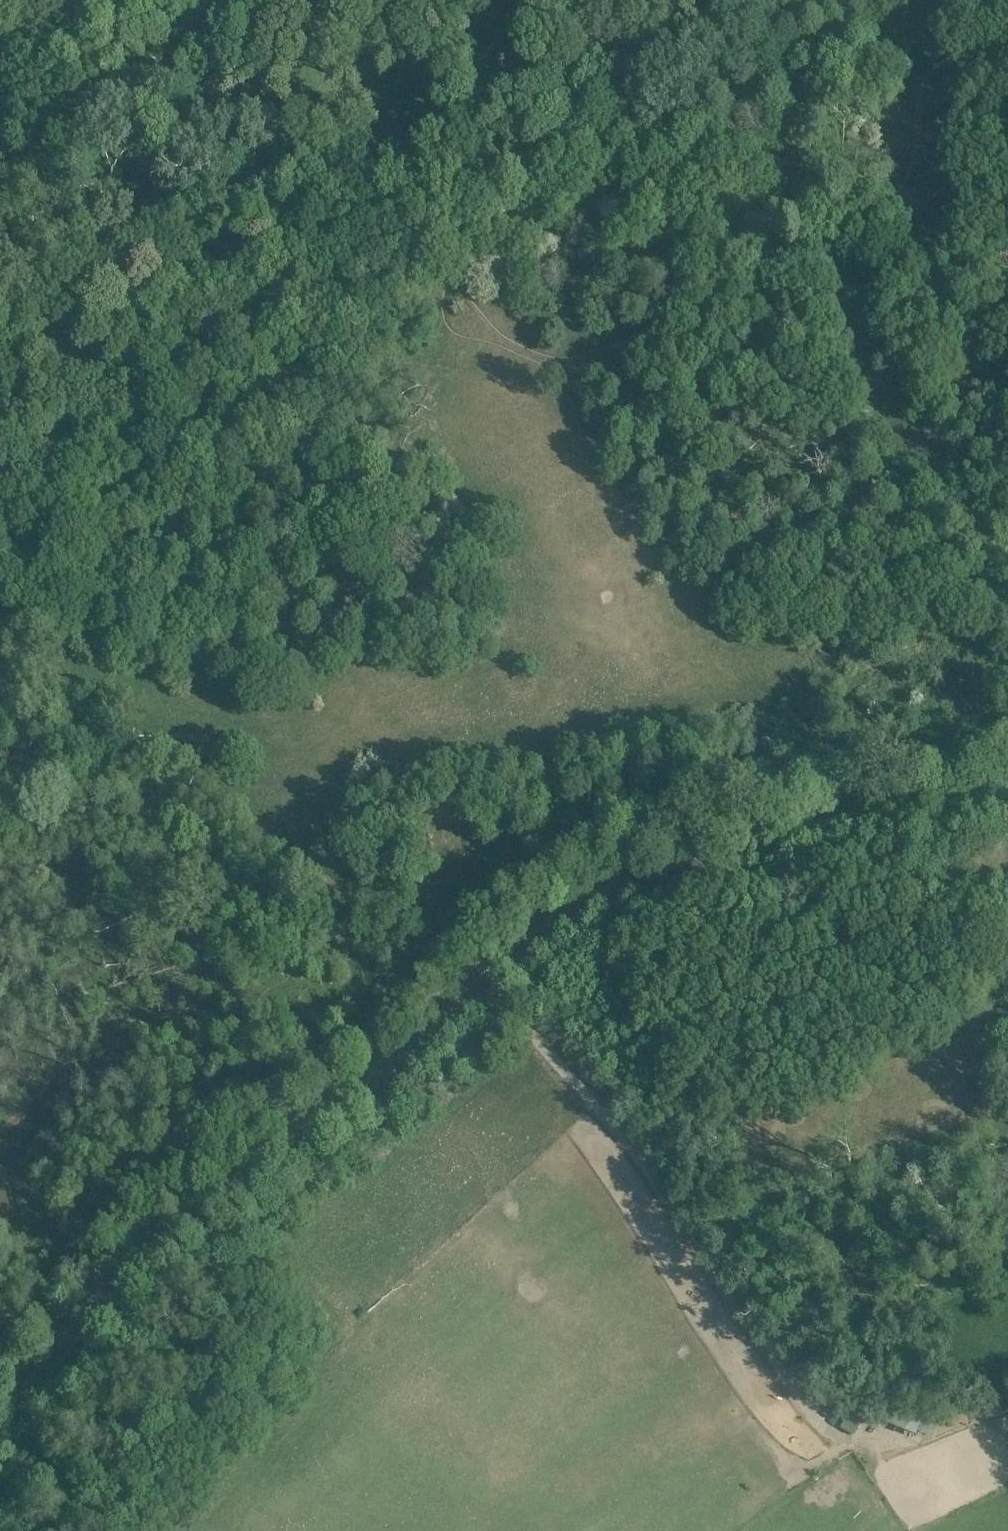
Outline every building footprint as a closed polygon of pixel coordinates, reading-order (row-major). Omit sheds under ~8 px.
[(885,1400),(876,1420),(906,1432),(906,1431),(916,1436),(925,1417),(914,1413),(914,1412),(885,1400)] [(854,1438),(864,1422),(870,1412),(856,1403),(841,1430),(854,1438)]
